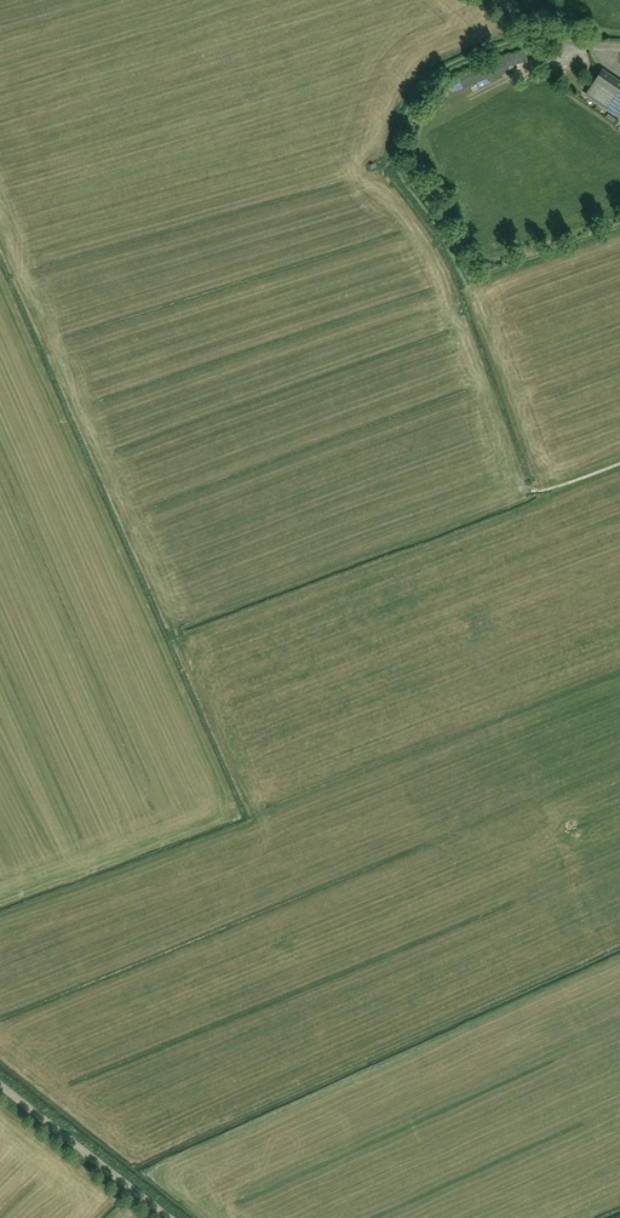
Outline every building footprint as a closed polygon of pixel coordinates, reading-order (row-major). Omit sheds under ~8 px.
[(619,119),(619,90),(598,75),(585,95),(619,119)] [(418,180),(430,173),(423,160),(411,167),(418,180)]
